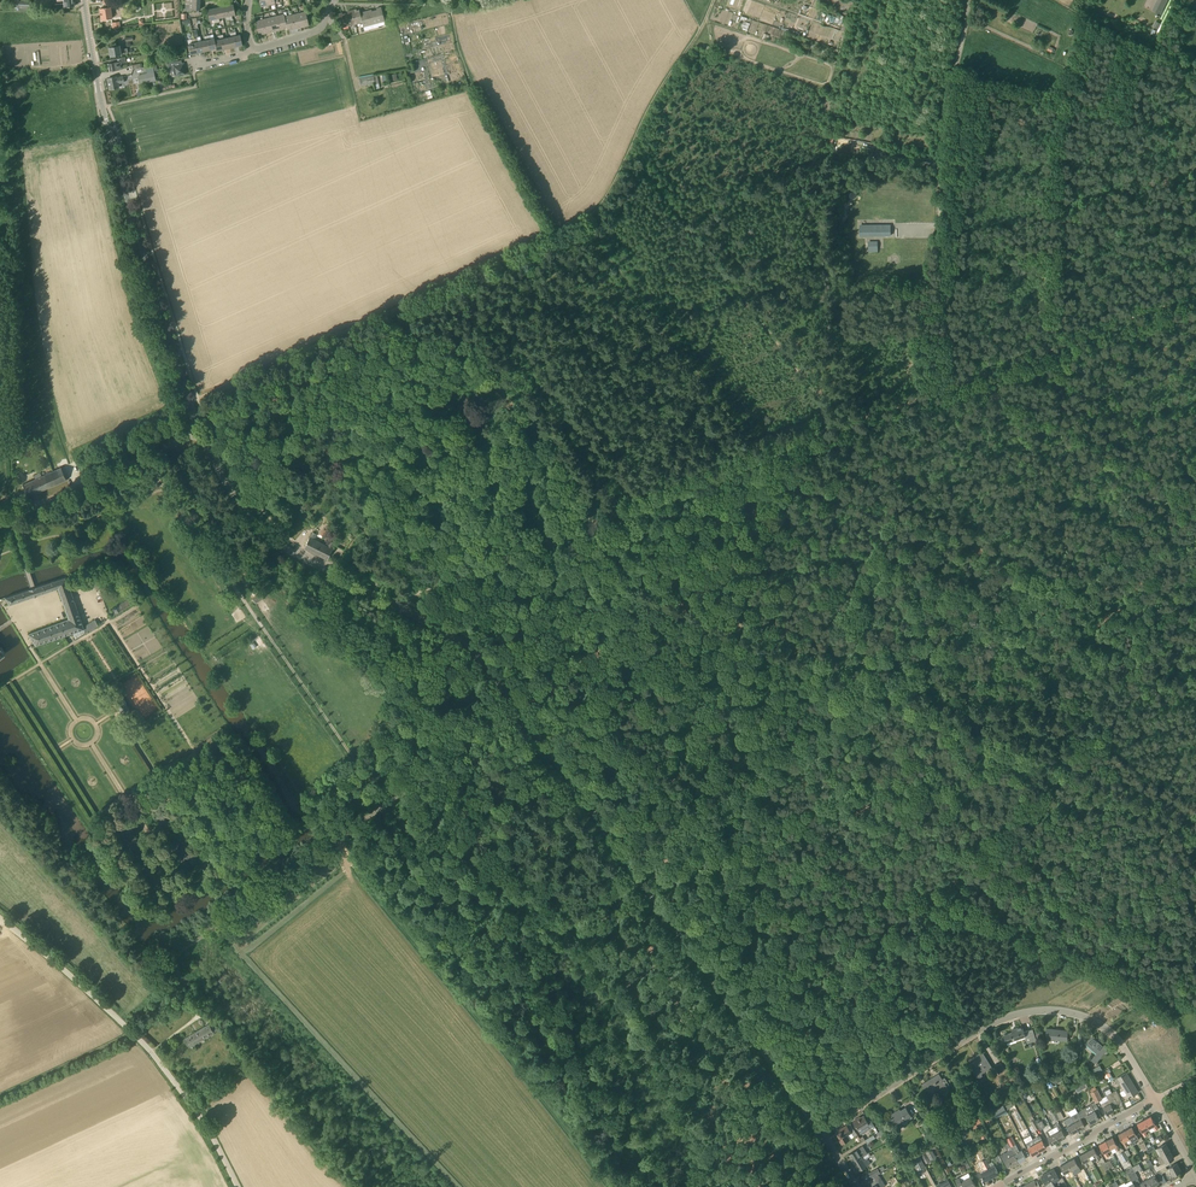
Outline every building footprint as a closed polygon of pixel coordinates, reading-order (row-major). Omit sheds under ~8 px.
[(69,7),(75,6),(74,0),(64,0),(64,3),(54,4),(54,8),(69,7)] [(110,3),(114,3),(114,0),(103,0),(104,4),(105,8),(100,9),(102,20),(112,18),(110,3)] [(1165,5),(1162,3),(1157,1),(1154,7),(1159,9),(1158,13),(1160,14),(1165,5)] [(201,3),(185,2),(185,9),(187,12),(190,12),(192,10),(192,9),(200,10),(200,3),(201,3)] [(236,14),(235,10),(233,4),(229,5),(229,4),(229,5),(227,5),(230,20),(233,19),(232,15),(236,14)] [(227,20),(230,20),(227,5),(224,6),(220,7),(223,17),(226,16),(227,20)] [(219,18),(223,17),(220,7),(217,8),(217,7),(216,7),(216,8),(214,8),(217,22),(220,22),(219,18)] [(384,21),(385,21),(381,7),(376,8),(377,10),(374,10),(378,23),(382,22),(383,24),(385,23),(384,21)] [(214,23),(217,22),(214,8),(212,9),(212,8),(211,8),(211,9),(207,10),(210,20),(213,19),(214,23)] [(356,9),(352,10),(356,27),(363,25),(362,22),(363,22),(360,14),(359,10),(357,10),(356,9)] [(348,13),(345,13),(349,28),(356,27),(352,10),(347,11),(348,13)] [(378,23),(374,10),(372,11),(371,10),(367,11),(371,25),(371,28),(374,27),(373,24),(378,23)] [(298,13),(302,26),(304,25),(304,27),(309,26),(306,11),(298,13)] [(364,27),(371,25),(367,11),(362,12),(363,14),(360,14),(363,22),(362,22),(363,25),(364,27)] [(299,26),(302,26),(298,13),(291,15),(295,29),(299,28),(299,26)] [(342,30),(349,28),(345,13),(343,14),(342,13),(338,14),(342,30)] [(284,17),(285,16),(284,14),(277,16),(280,30),(285,29),(284,27),(287,27),(284,17)] [(841,24),(844,16),(840,14),(839,19),(834,17),(833,21),(841,24)] [(290,30),(295,29),(291,15),(285,16),(284,17),(287,27),(287,29),(290,28),(290,30)] [(276,31),(280,30),(277,16),(270,18),(273,30),(275,29),(276,31)] [(266,33),(263,19),(262,17),(255,18),(259,34),(261,33),(262,34),(266,33)] [(270,31),(273,30),(270,18),(263,19),(266,33),(271,32),(270,31)] [(1181,19),(1171,37),(1176,40),(1186,21),(1182,19),(1181,19)] [(843,24),(841,30),(823,24),(820,34),(842,40),(847,25),(843,24)] [(243,45),(240,35),(237,35),(236,31),(233,32),(236,46),(238,46),(239,46),(243,45)] [(234,47),(236,46),(233,32),(230,33),(231,37),(227,38),(230,48),(233,47),(234,47)] [(230,48),(227,38),(224,38),(223,34),(220,35),(223,49),(226,49),(230,48)] [(208,50),(210,50),(207,35),(204,36),(205,40),(202,41),(204,51),(207,50),(207,51),(208,51),(208,50)] [(215,40),(214,38),(211,39),(210,35),(207,35),(210,50),(213,49),(216,48),(215,40)] [(221,50),(223,49),(220,35),(217,35),(218,40),(215,40),(216,48),(217,51),(221,50)] [(195,53),(197,53),(194,38),(188,40),(191,54),(195,53)] [(204,51),(202,41),(198,42),(197,38),(194,38),(197,53),(200,52),(204,51)] [(111,56),(117,55),(121,54),(128,53),(127,48),(121,49),(120,45),(109,47),(109,48),(108,49),(109,51),(110,51),(111,56)] [(110,71),(122,69),(121,63),(126,62),(125,57),(111,59),(111,60),(112,63),(108,63),(110,71)] [(180,75),(186,74),(185,68),(184,68),(183,64),(182,64),(181,60),(167,63),(169,70),(174,68),(175,75),(180,74),(180,75)] [(156,80),(155,78),(154,72),(139,75),(140,84),(156,80)] [(118,83),(124,82),(123,76),(119,77),(117,77),(107,79),(110,89),(119,87),(118,83)] [(374,77),(359,79),(361,85),(375,83),(374,77)] [(860,226),(860,236),(891,235),(891,227),(889,227),(889,225),(882,226),(882,225),(874,225),(874,226),(860,226)] [(907,241),(904,263),(913,264),(915,242),(907,241)] [(868,243),(869,252),(878,252),(877,242),(868,243)] [(917,243),(916,265),(924,265),(924,243),(917,243)] [(52,486),(66,480),(67,479),(61,468),(23,485),(28,497),(45,489),(52,486)] [(360,529),(370,536),(375,528),(366,522),(360,529)] [(314,540),(316,534),(313,532),(310,538),(305,548),(315,553),(320,543),(314,540)] [(327,559),(332,549),(334,543),(330,541),(327,547),(320,543),(315,553),(327,559)] [(10,604),(33,596),(35,596),(37,595),(58,587),(63,602),(69,620),(49,627),(53,640),(84,629),(85,633),(98,625),(95,620),(83,627),(74,599),(66,577),(37,587),(35,587),(33,588),(30,589),(5,598),(10,604)] [(113,608),(116,613),(140,599),(137,594),(113,608)] [(36,645),(53,640),(49,627),(28,634),(36,645)] [(124,715),(131,711),(122,697),(115,702),(124,715)] [(197,1042),(214,1033),(209,1024),(184,1039),(190,1047),(197,1042)] [(1036,1040),(1035,1035),(1033,1029),(1024,1032),(1022,1026),(1012,1030),(1013,1032),(1008,1033),(1004,1034),(1006,1042),(1025,1036),(1027,1043),(1036,1040)] [(1047,1028),(1046,1034),(1046,1038),(1052,1039),(1067,1040),(1068,1031),(1061,1030),(1061,1031),(1056,1030),(1056,1029),(1047,1028)] [(1095,1063),(1099,1060),(1109,1048),(1105,1044),(1103,1046),(1100,1044),(1100,1043),(1092,1036),(1085,1044),(1097,1053),(1091,1060),(1095,1063)] [(983,1076),(981,1072),(991,1066),(982,1051),(977,1055),(979,1059),(976,1061),(976,1060),(969,1065),(978,1079),(983,1076)] [(999,1074),(1005,1070),(1001,1063),(994,1067),(999,1074)] [(1126,1072),(1121,1076),(1115,1079),(1118,1083),(1120,1082),(1129,1097),(1138,1092),(1132,1083),(1131,1084),(1130,1082),(1131,1081),(1126,1072)] [(945,1077),(942,1079),(939,1073),(935,1075),(936,1077),(934,1078),(934,1076),(921,1084),(925,1090),(934,1085),(938,1091),(940,1093),(941,1094),(943,1095),(945,1095),(947,1094),(947,1092),(948,1091),(948,1090),(948,1088),(946,1086),(949,1085),(945,1077)] [(1052,1079),(1055,1084),(1061,1081),(1057,1076),(1052,1079)] [(1090,1092),(1095,1101),(1096,1102),(1102,1099),(1097,1089),(1090,1092)] [(1117,1104),(1122,1102),(1116,1090),(1112,1092),(1117,1104)] [(1112,1106),(1117,1104),(1112,1092),(1106,1095),(1109,1100),(1101,1104),(1103,1107),(1107,1114),(1114,1110),(1112,1106)] [(1095,1102),(1096,1102),(1095,1101),(1089,1105),(1090,1107),(1092,1106),(1093,1107),(1087,1110),(1086,1107),(1080,1110),(1084,1117),(1086,1116),(1090,1123),(1099,1119),(1096,1113),(1100,1111),(1095,1102)] [(1003,1105),(997,1109),(1001,1116),(1007,1112),(1003,1105)] [(890,1116),(893,1121),(896,1125),(906,1119),(907,1121),(912,1118),(911,1116),(906,1107),(898,1112),(897,1111),(890,1116)] [(1059,1119),(1056,1113),(1055,1110),(1051,1112),(1055,1121),(1059,1119)] [(1085,1126),(1082,1121),(1078,1112),(1071,1116),(1074,1122),(1078,1130),(1085,1126)] [(989,1124),(993,1121),(989,1114),(984,1117),(989,1124)] [(858,1119),(858,1118),(853,1121),(861,1133),(874,1125),(870,1119),(868,1121),(864,1116),(858,1119)] [(1153,1126),(1155,1130),(1158,1129),(1151,1116),(1144,1120),(1149,1128),(1153,1126)] [(973,1128),(983,1124),(981,1118),(975,1120),(975,1123),(972,1124),(973,1128)] [(1078,1130),(1074,1122),(1070,1125),(1067,1120),(1065,1122),(1071,1134),(1078,1130)] [(1145,1130),(1149,1128),(1144,1120),(1137,1124),(1144,1136),(1147,1134),(1145,1130)] [(851,1131),(847,1125),(839,1130),(840,1132),(838,1133),(839,1134),(837,1135),(843,1144),(850,1139),(847,1135),(851,1132),(854,1137),(857,1135),(854,1130),(851,1131)] [(1066,1137),(1063,1131),(1059,1125),(1057,1127),(1059,1131),(1055,1133),(1059,1141),(1066,1137)] [(1139,1138),(1135,1132),(1132,1126),(1125,1130),(1129,1138),(1133,1136),(1135,1140),(1139,1138)] [(979,1130),(982,1139),(987,1137),(984,1128),(979,1130)] [(1126,1140),(1129,1138),(1125,1130),(1118,1134),(1125,1146),(1128,1144),(1126,1140)] [(1059,1141),(1055,1133),(1051,1135),(1048,1131),(1045,1133),(1052,1144),(1059,1141)] [(867,1143),(876,1138),(873,1135),(865,1140),(867,1143)] [(1033,1139),(1039,1151),(1046,1147),(1040,1135),(1033,1139)] [(1015,1154),(1019,1162),(1026,1159),(1022,1151),(1019,1152),(1015,1144),(1011,1137),(1006,1139),(1011,1147),(1015,1154)] [(1120,1149),(1116,1142),(1113,1137),(1106,1141),(1110,1148),(1114,1146),(1116,1151),(1120,1149)] [(1032,1155),(1039,1151),(1033,1139),(1026,1143),(1032,1155)] [(1107,1150),(1110,1148),(1106,1141),(1099,1144),(1106,1156),(1109,1155),(1107,1150)] [(1161,1155),(1170,1150),(1166,1143),(1158,1148),(1161,1155)] [(861,1155),(861,1156),(867,1153),(863,1145),(849,1154),(853,1160),(861,1155)] [(930,1146),(924,1149),(930,1160),(936,1157),(930,1146)] [(1012,1166),(1019,1162),(1015,1154),(1011,1147),(1010,1147),(1011,1149),(1000,1155),(1007,1168),(1012,1165),(1012,1166)] [(1100,1159),(1097,1152),(1094,1147),(1087,1151),(1091,1159),(1095,1157),(1097,1161),(1100,1159)] [(1164,1163),(1169,1161),(1174,1158),(1170,1150),(1161,1155),(1157,1157),(1161,1164),(1158,1166),(1156,1164),(1153,1165),(1155,1169),(1156,1171),(1166,1166),(1164,1163)] [(930,1162),(925,1151),(921,1153),(926,1164),(930,1162)] [(1087,1161),(1091,1159),(1087,1151),(1080,1155),(1086,1167),(1089,1165),(1087,1161)] [(1128,1160),(1124,1152),(1120,1154),(1124,1162),(1128,1160)] [(910,1157),(917,1170),(925,1166),(918,1153),(910,1157)] [(864,1160),(861,1156),(861,1155),(853,1160),(859,1171),(871,1164),(867,1158),(864,1160)] [(1081,1170),(1077,1163),(1074,1158),(1067,1162),(1072,1170),(1076,1167),(1078,1172),(1081,1170)] [(1155,1169),(1153,1165),(1151,1161),(1149,1158),(1145,1160),(1149,1167),(1143,1171),(1148,1179),(1152,1186),(1159,1183),(1152,1170),(1155,1169)] [(984,1161),(992,1177),(999,1173),(995,1165),(991,1167),(987,1160),(984,1161)] [(985,1181),(992,1177),(984,1161),(980,1163),(984,1169),(980,1171),(980,1170),(976,1172),(976,1174),(979,1179),(983,1177),(985,1181)] [(1068,1172),(1072,1170),(1067,1162),(1060,1166),(1067,1178),(1070,1176),(1068,1172)] [(1169,1168),(1170,1170),(1173,1175),(1181,1171),(1177,1163),(1169,1168)] [(1164,1176),(1162,1173),(1168,1170),(1166,1166),(1156,1171),(1160,1178),(1164,1176)] [(1139,1178),(1135,1171),(1133,1167),(1129,1169),(1132,1173),(1135,1179),(1139,1178)] [(870,1172),(873,1177),(880,1173),(878,1168),(870,1172)] [(1057,1174),(1054,1169),(1041,1176),(1045,1183),(1043,1184),(1044,1186),(1055,1186),(1051,1180),(1058,1176),(1057,1174)] [(885,1186),(879,1175),(867,1183),(869,1186),(884,1186),(885,1186)] [(973,1180),(971,1176),(961,1181),(959,1177),(955,1180),(959,1186),(963,1184),(964,1186),(974,1186),(976,1186),(973,1180)] [(1152,1186),(1148,1179),(1141,1183),(1143,1186),(1151,1186),(1152,1186)]
